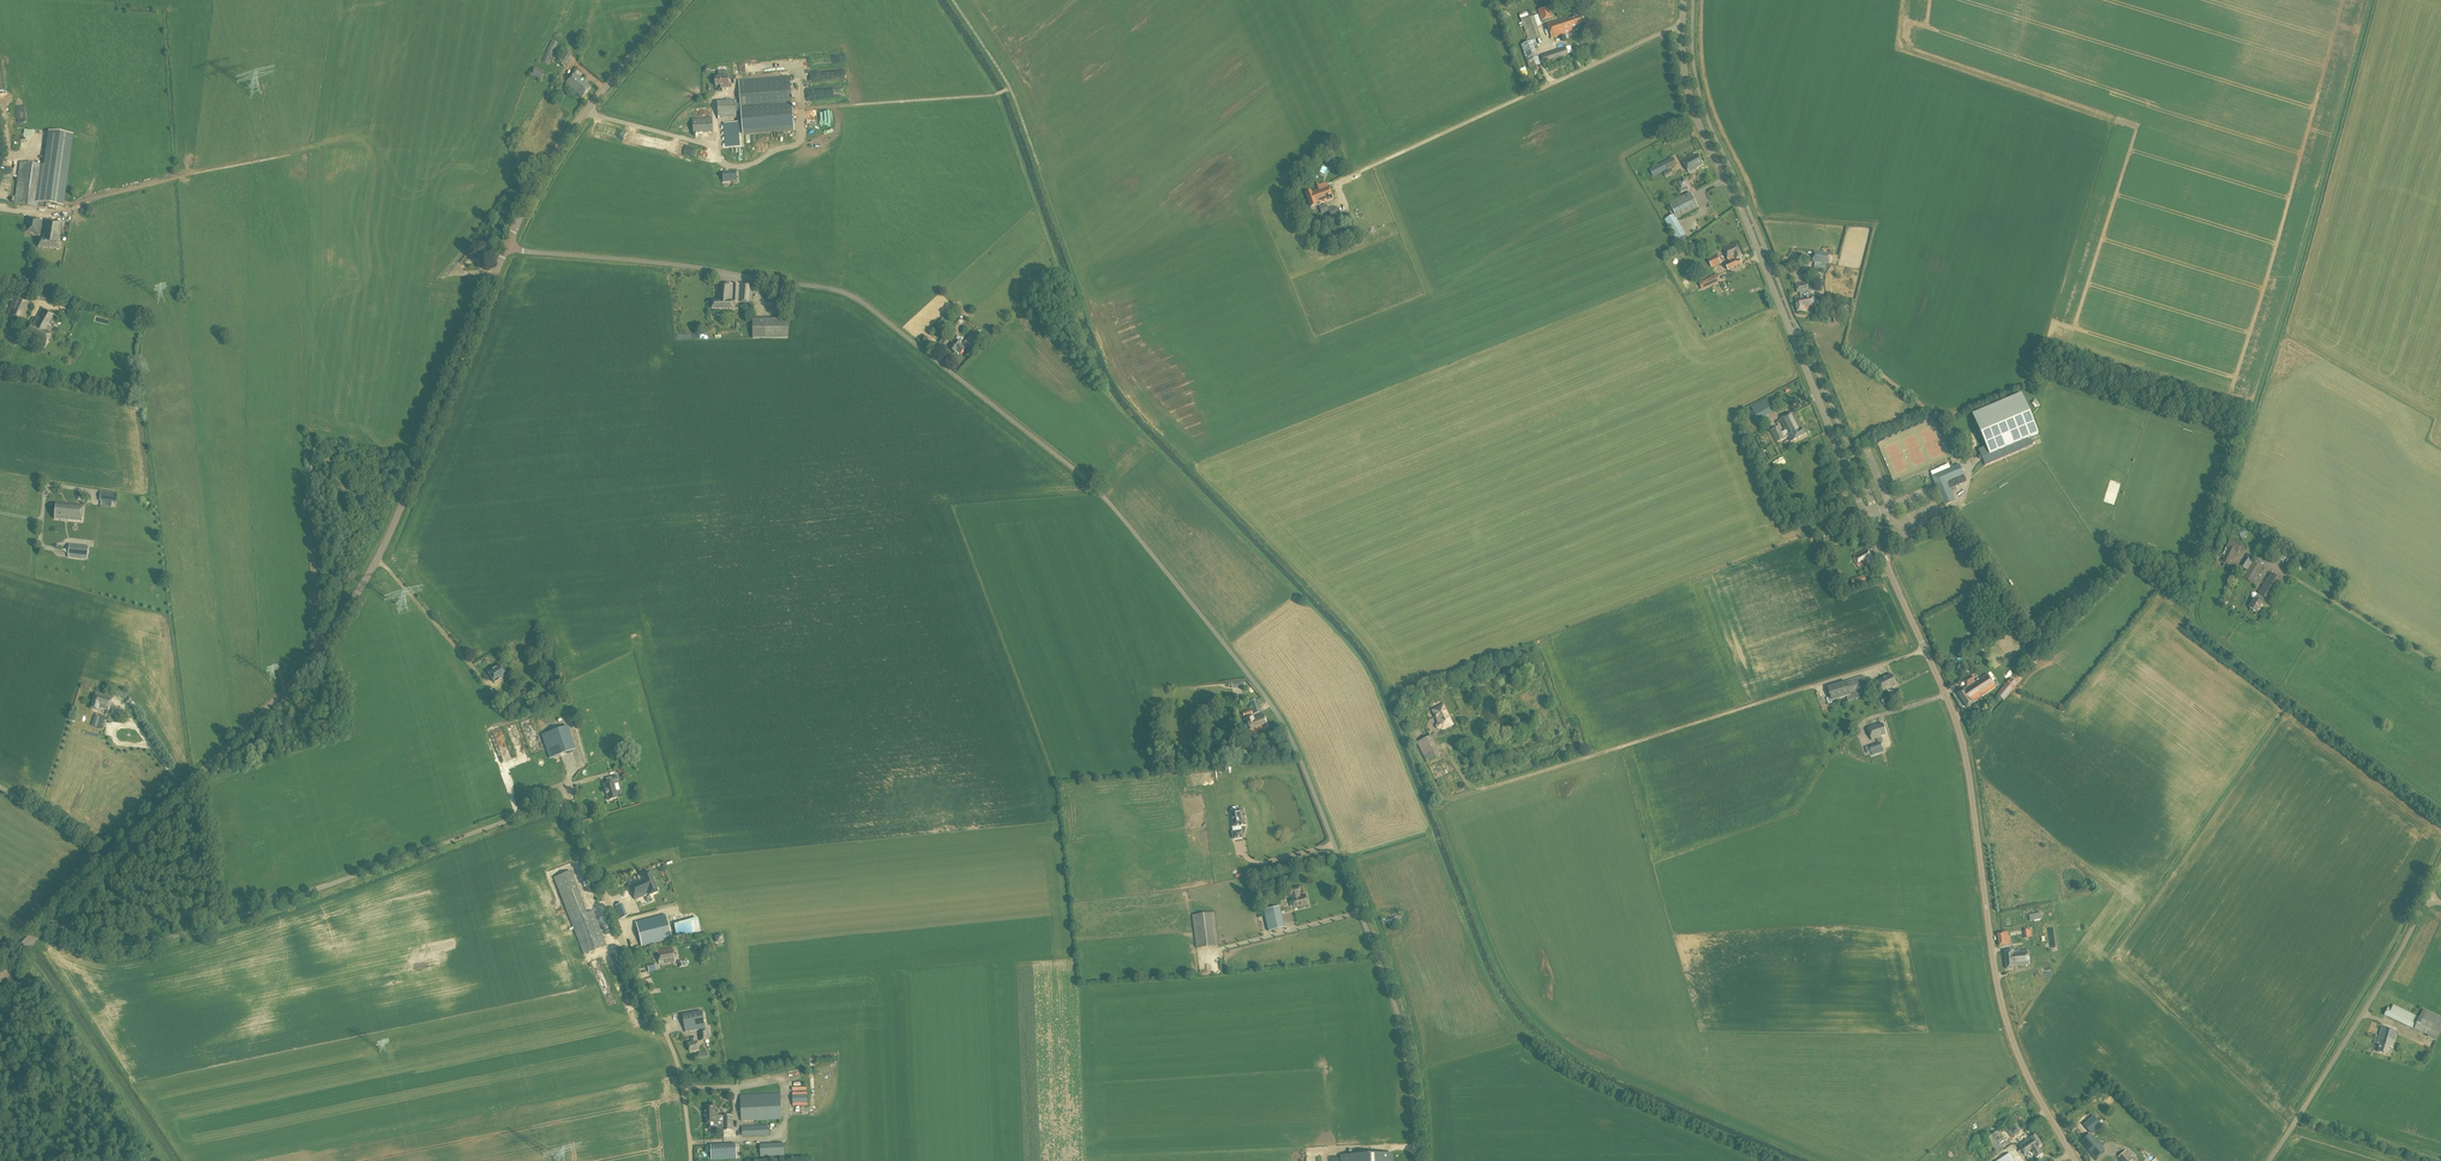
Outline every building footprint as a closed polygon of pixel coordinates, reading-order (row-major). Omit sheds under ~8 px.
[(1541,21),(1552,17),(1548,7),(1538,10),(1541,21)] [(1528,42),(1541,37),(1533,17),(1521,21),(1528,42)] [(1581,25),(1579,17),(1569,20),(1568,17),(1547,24),(1551,38),(1572,31),(1571,28),(1581,25)] [(548,65),(558,43),(552,40),(542,62),(548,65)] [(1544,62),(1568,54),(1565,47),(1541,55),(1544,62)] [(564,67),(572,54),(563,49),(556,62),(564,67)] [(582,98),(591,87),(575,73),(565,84),(582,98)] [(561,84),(565,79),(560,74),(555,80),(561,84)] [(728,88),(727,75),(715,76),(716,86),(721,85),(721,88),(728,88)] [(743,135),(794,131),(790,76),(739,80),(743,135)] [(554,97),(558,90),(554,87),(549,95),(554,97)] [(719,120),(737,118),(736,111),(736,106),(736,104),(735,100),(717,102),(719,120)] [(810,124),(818,124),(818,111),(810,111),(810,124)] [(694,134),(713,132),(712,118),(693,119),(694,134)] [(739,122),(724,123),(726,148),(741,147),(739,122)] [(46,165),(40,207),(46,208),(46,203),(62,205),(72,134),(49,131),(45,165),(46,165)] [(1337,161),(1333,153),(1329,155),(1333,164),(1337,161)] [(1703,165),(1698,155),(1693,157),(1693,156),(1691,157),(1690,156),(1683,160),(1689,173),(1697,169),(1697,168),(1703,165)] [(1653,177),(1677,165),(1673,157),(1649,169),(1653,177)] [(46,165),(45,165),(20,162),(14,204),(40,207),(46,165)] [(1669,170),(1663,172),(1666,178),(1671,175),(1669,170)] [(737,172),(723,173),(724,183),(738,182),(737,172)] [(1688,187),(1688,186),(1685,180),(1684,178),(1683,178),(1675,182),(1680,193),(1681,193),(1689,189),(1688,187)] [(1333,199),(1329,185),(1311,191),(1305,193),(1310,207),(1319,205),(1319,204),(1333,199)] [(1677,219),(1698,208),(1691,193),(1670,204),(1677,219)] [(1328,210),(1326,204),(1319,207),(1321,214),(1328,211),(1330,217),(1339,214),(1336,206),(1328,210)] [(1674,215),(1665,220),(1677,241),(1680,245),(1689,240),(1686,235),(1674,215)] [(40,234),(42,220),(26,218),(25,233),(40,234)] [(59,244),(62,223),(45,220),(43,239),(40,239),(38,247),(61,251),(62,245),(59,244)] [(1731,260),(1732,262),(1733,261),(1733,259),(1736,258),(1737,259),(1742,257),(1736,242),(1723,248),(1729,261),(1731,260)] [(1829,264),(1830,253),(1814,250),(1812,262),(1815,262),(1814,269),(1825,271),(1826,264),(1829,264)] [(1712,268),(1721,264),(1717,255),(1708,259),(1712,268)] [(1736,262),(1735,260),(1733,261),(1732,262),(1725,265),(1728,271),(1742,264),(1740,260),(1736,262)] [(1702,290),(1720,282),(1716,273),(1710,276),(1710,278),(1699,283),(1702,290)] [(152,288),(159,285),(154,274),(147,277),(152,288)] [(1809,295),(1807,283),(1796,285),(1798,292),(1802,292),(1802,296),(1795,298),(1797,312),(1806,310),(1806,309),(1815,308),(1813,295),(1809,295)] [(752,303),(752,285),(742,285),(717,284),(717,301),(712,301),(712,308),(734,309),(734,302),(741,302),(741,303),(752,303)] [(782,318),(782,293),(777,293),(777,319),(753,319),(753,339),(788,338),(788,318),(782,318)] [(52,302),(53,297),(36,294),(35,299),(52,302)] [(24,323),(31,304),(15,297),(7,316),(24,323)] [(48,332),(57,317),(42,308),(33,325),(30,324),(26,330),(47,342),(51,334),(48,332)] [(966,316),(959,310),(955,316),(954,317),(955,318),(956,317),(958,318),(960,315),(963,318),(964,317),(965,318),(966,316)] [(973,351),(980,342),(970,334),(962,345),(956,340),(949,348),(956,353),(957,352),(960,354),(965,348),(964,347),(965,345),(973,351)] [(1985,466),(2033,445),(2030,437),(2038,434),(2021,394),(1973,414),(1986,447),(1979,450),(1981,456),(1980,456),(1981,460),(1983,459),(1985,466)] [(1759,420),(1775,412),(1767,398),(1751,407),(1759,420)] [(1802,429),(1794,413),(1780,420),(1786,431),(1782,433),(1779,427),(1771,431),(1777,442),(1788,437),(1790,442),(1806,434),(1803,429),(1802,429)] [(1971,471),(1976,469),(1975,464),(1978,464),(1977,458),(1969,460),(1971,471)] [(1953,467),(1952,464),(1949,466),(1951,468),(1940,473),(1939,469),(1931,473),(1932,476),(1944,505),(1955,501),(1947,482),(1963,475),(1959,465),(1953,467)] [(1963,475),(1956,478),(1958,485),(1960,484),(1966,482),(1963,475)] [(112,503),(113,494),(101,492),(100,501),(112,503)] [(62,512),(83,514),(84,506),(56,503),(55,512),(62,513),(62,512)] [(82,522),(83,514),(62,512),(62,513),(55,512),(55,519),(82,522)] [(2238,553),(2242,544),(2230,539),(2226,547),(2228,549),(2222,562),(2229,565),(2235,552),(2238,553)] [(87,560),(88,546),(69,544),(68,558),(87,560)] [(1868,565),(1874,562),(1867,549),(1853,556),(1858,566),(1865,563),(1866,565),(1868,564),(1868,565)] [(2262,568),(2253,562),(2252,563),(2251,562),(2246,571),(2247,572),(2243,577),(2252,583),(2262,568)] [(2270,602),(2283,581),(2271,573),(2258,594),(2259,595),(2256,600),(2255,599),(2249,608),(2257,612),(2262,604),(2261,603),(2264,598),(2270,602)] [(1864,576),(1856,578),(1858,587),(1867,584),(1864,576)] [(494,683),(507,675),(500,665),(488,672),(494,683)] [(1996,686),(1987,673),(1974,682),(1970,677),(1964,681),(1968,687),(1958,693),(1967,708),(1973,704),(1972,703),(1981,697),(1981,696),(1996,686)] [(1882,692),(1896,685),(1891,674),(1877,681),(1882,692)] [(1861,697),(1860,692),(1868,690),(1864,676),(1827,688),(1831,702),(1847,697),(1848,701),(1861,697)] [(2006,698),(2018,684),(2011,678),(1999,692),(2006,698)] [(495,691),(491,694),(492,694),(496,700),(500,698),(495,691)] [(1884,705),(1895,699),(1892,692),(1880,698),(1884,705)] [(109,710),(110,706),(112,697),(96,693),(91,709),(97,711),(98,707),(109,710)] [(1254,714),(1260,712),(1255,699),(1249,702),(1254,714)] [(1442,730),(1453,725),(1443,705),(1432,710),(1438,722),(1437,723),(1436,724),(1436,726),(1437,728),(1438,729),(1440,729),(1441,729),(1442,730)] [(1984,719),(1992,711),(1988,706),(1979,715),(1984,719)] [(1244,718),(1253,715),(1251,709),(1242,712),(1244,718)] [(1887,716),(1890,722),(1896,719),(1893,713),(1887,716)] [(1254,732),(1268,728),(1264,714),(1246,720),(1249,731),(1253,729),(1254,732)] [(100,717),(94,715),(91,726),(102,729),(105,717),(100,716),(100,717)] [(1886,735),(1883,724),(1878,725),(1868,728),(1872,740),(1882,737),(1881,736),(1886,735)] [(518,793),(567,776),(562,764),(572,760),(569,752),(576,749),(567,726),(541,735),(548,756),(509,769),(518,793)] [(1420,748),(1433,742),(1430,736),(1417,742),(1420,748)] [(1872,755),(1884,751),(1881,742),(1869,746),(1872,755)] [(1437,751),(1424,757),(1427,763),(1440,757),(1437,751)] [(1850,757),(1860,762),(1862,758),(1852,753),(1850,757)] [(203,768),(206,772),(213,767),(210,763),(203,768)] [(617,797),(613,784),(618,782),(616,775),(606,778),(607,783),(603,784),(605,790),(605,791),(606,794),(608,800),(617,797)] [(1238,810),(1238,808),(1232,809),(1233,810),(1231,811),(1233,827),(1232,827),(1233,832),(1232,832),(1233,839),(1243,838),(1242,830),(1241,831),(1240,826),(1246,825),(1243,809),(1238,810)] [(587,912),(571,871),(553,878),(570,920),(583,954),(607,945),(593,910),(587,912)] [(652,901),(650,895),(658,892),(650,871),(641,875),(641,876),(637,878),(638,879),(629,883),(635,899),(646,895),(647,898),(646,898),(647,903),(652,901)] [(1300,897),(1299,893),(1300,893),(1298,887),(1290,889),(1294,908),(1308,905),(1305,896),(1300,897)] [(593,907),(597,911),(602,905),(597,902),(593,907)] [(1278,907),(1264,910),(1264,912),(1269,931),(1283,928),(1279,912),(1278,907)] [(1196,948),(1218,946),(1214,912),(1192,915),(1196,948)] [(2030,921),(2042,919),(2041,912),(2029,915),(2030,921)] [(1401,925),(1402,913),(1394,913),(1394,918),(1390,918),(1390,919),(1382,918),(1382,924),(1401,925)] [(642,946),(672,938),(666,915),(636,922),(642,946)] [(697,917),(674,924),(677,938),(701,931),(697,917)] [(2032,937),(2031,929),(2023,930),(2023,929),(2009,932),(2010,936),(2024,933),(2024,938),(2032,937)] [(1999,945),(2010,944),(2008,932),(1997,934),(1999,945)] [(723,941),(722,935),(721,935),(721,934),(715,935),(716,936),(715,937),(716,942),(717,942),(717,943),(723,942),(722,941),(723,941)] [(2021,951),(2020,946),(2015,946),(2016,951),(2005,952),(2007,969),(2014,968),(2013,966),(2029,964),(2028,950),(2021,951)] [(659,964),(675,961),(673,948),(657,951),(659,964)] [(2393,1005),(2391,1009),(2388,1007),(2384,1015),(2428,1035),(2427,1036),(2437,1041),(2440,1031),(2440,1017),(2423,1009),(2420,1017),(2393,1005)] [(686,1032),(706,1029),(702,1011),(682,1015),(686,1032)] [(2393,1048),(2395,1041),(2394,1041),(2397,1031),(2382,1027),(2377,1043),(2380,1044),(2378,1052),(2388,1054),(2390,1047),(2393,1048)] [(699,1040),(709,1040),(709,1030),(699,1031),(699,1040)] [(696,1042),(696,1037),(691,1038),(692,1043),(688,1043),(690,1052),(699,1050),(698,1042),(696,1042)] [(742,1121),(781,1119),(780,1093),(740,1095),(742,1121)] [(721,1118),(721,1116),(716,1116),(716,1105),(705,1106),(705,1114),(707,1114),(707,1119),(716,1119),(721,1118)] [(2083,1125),(2090,1132),(2099,1124),(2090,1114),(2081,1122),(2083,1125)] [(716,1119),(707,1119),(707,1124),(709,1124),(709,1130),(718,1129),(718,1123),(716,1123),(716,1121),(723,1121),(723,1130),(732,1130),(732,1116),(721,1116),(721,1118),(716,1119)] [(2011,1137),(2021,1130),(2016,1123),(2006,1130),(2011,1137)] [(742,1136),(769,1135),(768,1125),(742,1126),(742,1136)] [(1998,1154),(2003,1150),(2001,1146),(2007,1142),(1998,1130),(1986,1139),(1998,1154)] [(2039,1147),(2043,1145),(2036,1134),(2034,1135),(2034,1134),(2031,1136),(2032,1137),(2030,1138),(2019,1145),(2021,1148),(2032,1140),(2037,1148),(2039,1147)] [(2095,1158),(2104,1150),(2090,1134),(2081,1142),(2095,1158)] [(2042,1153),(2039,1147),(2037,1148),(2032,1140),(2021,1148),(2026,1156),(2032,1152),(2036,1157),(2037,1159),(2039,1159),(2043,1156),(2043,1155),(2042,1153)] [(711,1160),(737,1159),(736,1143),(711,1144),(711,1160)] [(760,1156),(784,1155),(784,1143),(760,1144),(760,1156)] [(2122,1154),(2128,1160),(2131,1160),(2134,1159),(2126,1150),(2122,1154)] [(2010,1153),(1997,1160),(2015,1160),(2010,1153)]
